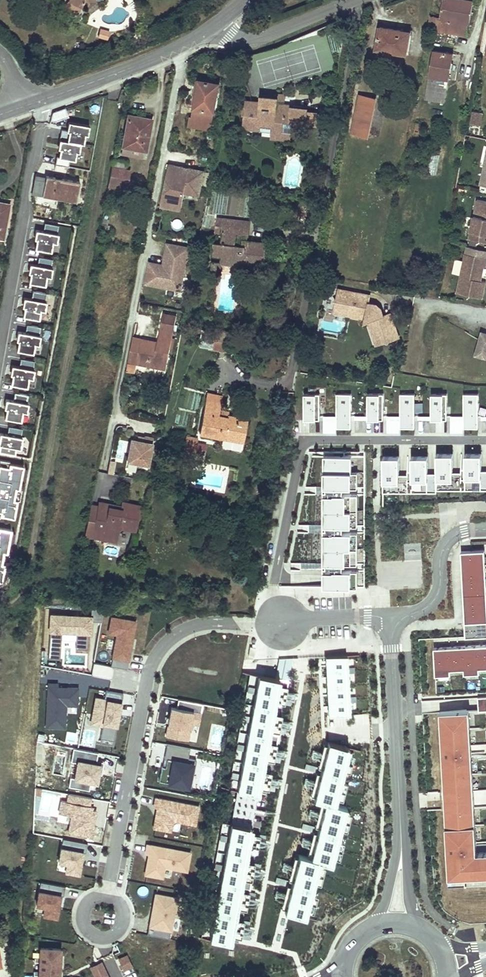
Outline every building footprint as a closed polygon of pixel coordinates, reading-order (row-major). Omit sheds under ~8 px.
[(83,6),(71,0),(67,0),(64,5),(80,12),(83,6)] [(439,18),(435,17),(433,29),(466,35),(468,22),(470,23),(473,4),(464,2),(464,0),(442,0),(439,18)] [(260,11),(261,17),(271,15),(269,9),(260,11)] [(400,31),(380,27),(376,49),(406,53),(409,35),(400,33),(400,31)] [(100,30),(97,38),(109,41),(111,33),(100,30)] [(425,100),(445,103),(453,54),(433,51),(425,100)] [(213,113),(219,84),(199,80),(193,108),(213,113)] [(368,136),(375,99),(360,95),(351,133),(368,136)] [(261,103),(247,101),(246,108),(244,108),(243,114),(246,115),(244,128),(259,129),(260,125),(274,126),(273,130),(283,131),(284,122),(291,122),(317,125),(318,112),(307,111),(307,109),(284,106),(276,105),(276,100),(276,97),(262,96),(261,103)] [(68,117),(65,108),(51,113),(50,121),(55,122),(68,117)] [(210,131),(213,113),(193,108),(192,117),(190,116),(188,127),(210,131)] [(472,111),(470,123),(480,125),(483,113),(472,111)] [(145,118),(128,115),(121,154),(142,158),(143,150),(146,150),(148,134),(143,134),(145,118)] [(148,134),(151,120),(145,118),(143,134),(148,134)] [(87,135),(89,125),(68,122),(67,130),(61,129),(59,140),(80,143),(83,144),(85,134),(87,135)] [(283,131),(273,130),(273,138),(289,139),(291,122),(284,122),(283,131)] [(75,160),(76,152),(79,152),(80,143),(59,140),(58,149),(60,149),(59,157),(56,156),(55,165),(68,167),(70,159),(75,160)] [(430,173),(437,174),(438,154),(431,153),(430,173)] [(127,163),(113,160),(112,167),(125,170),(127,163)] [(182,167),(167,164),(159,206),(173,209),(175,198),(182,199),(183,193),(198,195),(203,171),(187,168),(187,171),(182,170),(182,167)] [(125,170),(112,167),(109,183),(125,186),(127,186),(129,170),(125,170)] [(35,176),(32,194),(76,202),(80,182),(46,176),(45,178),(35,176)] [(125,186),(109,183),(107,190),(123,193),(125,186)] [(175,198),(173,209),(180,211),(182,199),(175,198)] [(476,199),(471,218),(469,228),(467,238),(485,242),(485,201),(476,199)] [(3,239),(9,208),(0,206),(0,239),(3,239)] [(247,242),(250,222),(217,218),(215,232),(225,233),(223,243),(216,242),(215,255),(223,255),(233,257),(232,264),(242,265),(243,261),(264,263),(267,244),(247,242)] [(56,243),(58,234),(56,234),(58,225),(45,223),(43,231),(36,230),(34,239),(36,239),(34,249),(51,252),(52,242),(56,243)] [(148,261),(144,283),(181,290),(189,247),(168,243),(164,264),(148,261)] [(485,255),(485,250),(464,245),(463,253),(485,258),(485,255)] [(485,258),(463,253),(454,292),(480,298),(483,281),(478,280),(482,265),(484,266),(485,258)] [(223,255),(222,263),(232,264),(233,257),(223,255)] [(50,268),(52,259),(38,257),(37,265),(29,264),(28,273),(30,273),(28,282),(44,285),(46,276),(50,277),(52,268),(50,268)] [(221,273),(222,263),(214,262),(213,272),(221,273)] [(334,312),(342,313),(345,300),(340,299),(342,289),(340,288),(339,298),(334,300),(336,302),(334,312)] [(369,294),(342,289),(340,299),(345,300),(342,313),(364,318),(367,320),(375,343),(385,340),(387,341),(388,339),(398,336),(390,312),(383,315),(381,310),(378,309),(374,306),(373,303),(367,301),(369,294)] [(44,311),(45,302),(44,301),(46,293),(32,291),(31,299),(23,298),(22,306),(24,307),(22,316),(38,319),(40,310),(44,311)] [(136,364),(165,370),(176,317),(163,314),(157,343),(141,339),(136,364)] [(16,350),(32,353),(34,344),(38,344),(39,336),(38,335),(39,327),(26,325),(24,333),(17,331),(15,340),(17,341),(16,350)] [(234,333),(215,329),(213,339),(215,339),(217,339),(230,342),(232,342),(234,333)] [(477,339),(485,341),(485,334),(479,332),(477,339)] [(136,364),(141,339),(132,338),(128,363),(136,364)] [(217,339),(215,339),(213,349),(228,352),(230,342),(217,339)] [(477,339),(473,355),(484,358),(485,349),(485,341),(477,339)] [(32,378),(33,370),(32,369),(33,361),(20,359),(18,367),(11,365),(9,374),(11,375),(10,384),(26,387),(28,378),(32,378)] [(324,391),(307,390),(306,422),(323,422),(324,391)] [(386,391),(370,391),(370,422),(385,422),(386,391)] [(447,391),(433,391),(432,422),(447,423),(447,391)] [(26,412),(27,404),(26,403),(28,395),(14,392),(13,401),(5,399),(4,408),(6,409),(4,418),(20,421),(22,412),(26,412)] [(418,392),(402,392),(402,429),(417,429),(418,392)] [(480,393),(465,392),(464,429),(479,429),(480,393)] [(353,393),(339,393),(338,430),(352,430),(353,393)] [(223,397),(208,394),(200,433),(244,441),(248,419),(228,415),(228,418),(219,416),(220,410),(223,397)] [(378,424),(357,423),(356,431),(377,433),(378,424)] [(22,437),(20,437),(22,429),(8,426),(7,435),(0,433),(0,452),(14,455),(16,448),(20,448),(22,437)] [(129,437),(125,460),(146,464),(151,437),(143,436),(143,437),(135,435),(135,438),(129,437)] [(198,442),(185,440),(184,448),(196,450),(198,442)] [(464,452),(464,488),(485,488),(485,452),(464,452)] [(462,454),(436,453),(435,490),(463,489),(462,454)] [(367,588),(368,455),(322,455),(322,588),(367,588)] [(404,455),(378,455),(378,491),(405,491),(404,455)] [(432,456),(406,455),(406,492),(433,491),(432,456)] [(15,488),(19,489),(23,466),(9,464),(8,467),(0,466),(0,512),(0,515),(13,517),(16,500),(13,499),(15,488)] [(122,505),(101,501),(100,505),(94,535),(116,539),(119,525),(135,528),(140,505),(123,501),(122,505)] [(100,505),(91,504),(86,533),(94,535),(100,505)] [(3,552),(6,552),(11,530),(0,528),(0,581),(1,581),(4,564),(1,563),(3,552)] [(463,548),(468,635),(485,634),(485,577),(484,547),(463,548)] [(321,561),(292,562),(292,574),(308,574),(308,570),(322,570),(321,561)] [(93,613),(50,611),(49,629),(92,632),(93,613)] [(137,620),(111,615),(108,632),(116,634),(112,656),(130,660),(137,620)] [(435,645),(436,675),(451,675),(451,666),(465,666),(465,674),(479,672),(480,665),(485,664),(485,642),(435,645)] [(347,659),(324,660),(326,719),(349,718),(347,659)] [(95,663),(93,674),(112,677),(114,666),(95,663)] [(259,676),(236,793),(256,797),(279,680),(259,676)] [(58,681),(48,681),(45,726),(66,728),(67,704),(78,705),(79,686),(58,685),(58,681)] [(106,697),(95,694),(90,723),(102,725),(102,721),(105,722),(118,724),(124,693),(108,690),(107,696),(106,697)] [(183,705),(171,704),(166,734),(189,738),(192,721),(199,722),(201,710),(195,709),(193,708),(183,705)] [(441,709),(450,881),(485,880),(485,847),(479,848),(470,708),(441,709)] [(118,724),(105,722),(101,741),(114,744),(118,724)] [(313,859),(299,855),(285,911),(308,917),(322,861),(336,865),(350,807),(343,805),(357,749),(327,741),(312,801),(326,805),(313,859)] [(98,752),(74,747),(71,760),(77,761),(74,777),(71,776),(69,785),(89,789),(91,778),(98,780),(102,761),(96,760),(98,752)] [(195,759),(173,755),(168,781),(190,785),(195,759)] [(92,797),(68,792),(67,800),(61,798),(58,814),(71,816),(68,831),(92,835),(97,808),(93,808),(94,804),(90,803),(92,797)] [(200,804),(156,796),(154,807),(156,807),(152,827),(172,831),(173,820),(196,824),(200,804)] [(252,831),(230,827),(209,941),(231,945),(252,831)] [(63,842),(82,845),(83,840),(64,837),(63,842)] [(191,850),(147,842),(145,853),(148,854),(144,873),(164,876),(165,866),(187,870),(191,850)] [(84,848),(61,844),(58,859),(67,861),(65,873),(81,876),(83,863),(81,863),(84,848)] [(40,880),(39,886),(63,890),(64,884),(40,880)] [(62,892),(39,887),(36,903),(45,905),(43,916),(58,919),(60,907),(59,907),(62,892)] [(179,896),(155,892),(149,926),(173,930),(179,896)] [(40,944),(38,976),(60,976),(62,946),(40,944)] [(127,953),(119,956),(124,970),(133,966),(127,953)] [(90,965),(95,976),(111,976),(102,959),(90,965)]
